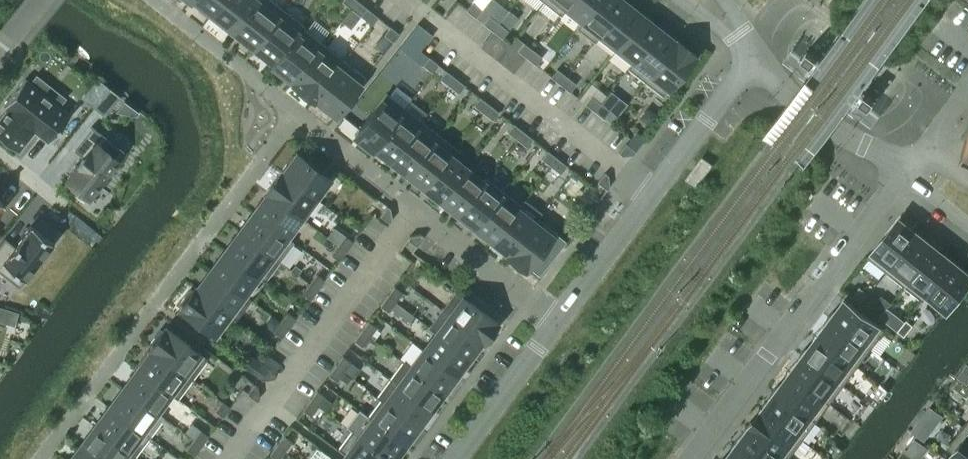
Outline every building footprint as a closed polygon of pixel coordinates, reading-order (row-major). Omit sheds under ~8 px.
[(211,12),(212,14),(223,0),(195,0),(201,5),(200,7),(209,15),(211,12)] [(224,22),(233,30),(257,0),(223,0),(212,14),(214,15),(212,17),(222,25),(224,22)] [(252,45),(254,46),(283,9),(272,0),(257,0),(233,30),(243,38),(241,40),(251,47),(252,45)] [(357,0),(342,0),(342,1),(351,8),(357,0)] [(367,8),(357,0),(351,8),(360,16),(367,8)] [(543,1),(561,15),(567,8),(566,7),(571,0),(544,0),(543,1)] [(566,7),(567,8),(582,20),(583,20),(599,0),(571,0),(566,7)] [(622,0),(599,0),(583,20),(582,20),(576,27),(595,42),(598,38),(597,37),(625,2),(622,0)] [(466,10),(475,17),(481,9),(472,2),(466,10)] [(642,15),(625,2),(597,37),(598,38),(614,51),(642,15)] [(274,62),(272,64),(273,65),(304,25),(283,9),(254,46),(255,48),(254,50),(263,57),(265,55),(274,62)] [(483,23),(492,30),(498,23),(489,15),(483,23)] [(659,29),(642,15),(614,51),(630,64),(631,64),(659,29)] [(418,23),(406,38),(421,49),(432,34),(418,23)] [(498,23),(492,30),(502,38),(508,30),(498,23)] [(293,80),(292,82),(292,83),(323,44),(303,28),(305,26),(304,25),(273,65),(275,66),(273,68),(283,75),(284,73),(293,80)] [(399,34),(390,26),(384,34),(393,42),(399,34)] [(675,41),(659,29),(631,64),(630,64),(627,67),(645,81),(676,42),(675,41)] [(675,41),(676,42),(645,81),(662,95),(695,54),(676,40),(675,41)] [(517,50),(526,57),(532,49),(523,42),(517,50)] [(302,94),(303,92),(313,99),(344,60),(323,44),(292,83),(294,84),(292,86),(302,94)] [(526,57),(536,65),(542,57),(532,49),(526,57)] [(429,57),(422,65),(432,72),(438,64),(429,57)] [(365,77),(344,60),(313,99),(314,100),(315,98),(316,99),(314,101),(324,108),(326,106),(336,114),(365,77)] [(560,84),(566,76),(557,69),(551,76),(560,84)] [(446,70),(439,78),(449,85),(455,77),(446,70)] [(566,76),(560,84),(570,91),(576,83),(566,76)] [(455,77),(449,85),(458,93),(465,85),(455,77)] [(100,97),(108,87),(97,78),(82,97),(93,106),(100,97)] [(0,117),(0,137),(18,151),(34,130),(48,141),(70,114),(59,106),(65,98),(51,87),(45,95),(25,79),(3,106),(7,109),(0,117)] [(119,95),(108,87),(100,97),(93,106),(104,114),(119,95)] [(373,149),(374,147),(373,146),(404,107),(386,93),(354,134),(373,149)] [(585,103),(594,111),(600,103),(591,95),(585,103)] [(480,97),(473,105),(483,112),(489,104),(480,97)] [(594,111),(603,118),(610,110),(600,103),(594,111)] [(489,104),(483,112),(492,120),(498,112),(489,104)] [(373,146),(374,147),(390,160),(421,121),(404,107),(373,146)] [(421,121),(390,160),(407,173),(438,134),(421,121)] [(514,124),(507,131),(517,139),(523,131),(514,124)] [(83,158),(67,178),(89,196),(118,160),(97,143),(100,139),(88,130),(73,150),(83,158)] [(523,131),(517,139),(526,146),(532,138),(523,131)] [(438,134),(407,173),(424,186),(449,155),(455,147),(438,134)] [(626,143),(618,153),(622,155),(633,154),(635,151),(626,143)] [(547,150),(541,158),(551,166),(557,158),(547,150)] [(283,173),(281,171),(280,172),(314,197),(329,177),(297,153),(294,157),(292,155),(282,169),(284,170),(283,173)] [(449,155),(424,186),(441,200),(466,168),(449,155)] [(557,158),(551,166),(560,173),(566,165),(557,158)] [(710,164),(702,158),(688,178),(696,184),(710,164)] [(466,168),(441,200),(458,213),(483,182),(482,181),(466,168)] [(266,191),(300,217),(314,197),(280,172),(266,191)] [(605,172),(597,182),(607,189),(609,186),(608,175),(605,172)] [(483,182),(458,213),(475,227),(503,191),(485,177),(482,181),(483,182)] [(286,236),(300,217),(266,191),(265,192),(267,193),(253,212),(286,236)] [(503,191),(475,227),(492,240),(517,208),(518,209),(521,205),(503,191)] [(390,208),(387,205),(380,215),(389,222),(392,219),(390,208)] [(517,208),(492,240),(508,253),(507,255),(534,222),(533,221),(518,209),(517,208)] [(272,254),(286,236),(253,212),(239,231),(279,261),(280,260),(272,254)] [(900,215),(867,257),(886,271),(916,232),(909,227),(911,224),(900,215)] [(533,221),(534,222),(507,255),(525,269),(555,232),(536,217),(533,221)] [(0,244),(0,266),(1,266),(4,262),(25,279),(53,243),(31,225),(15,246),(5,238),(0,244)] [(265,280),(279,261),(239,231),(225,250),(265,280)] [(929,242),(916,232),(886,271),(904,285),(937,244),(931,239),(929,242)] [(420,234),(409,235),(407,239),(416,246),(424,236),(420,234)] [(353,241),(345,235),(338,245),(346,250),(353,241)] [(943,248),(937,244),(904,285),(922,299),(927,293),(952,261),(940,251),(943,248)] [(346,250),(338,245),(331,254),(339,260),(346,250)] [(264,281),(265,280),(225,250),(211,270),(251,300),(251,299),(244,293),(257,275),(264,281)] [(927,293),(949,310),(962,294),(958,291),(967,279),(967,273),(952,261),(927,293)] [(236,319),(251,300),(211,270),(197,288),(195,287),(194,288),(236,319)] [(324,280),(316,274),(309,283),(317,289),(324,280)] [(310,298),(317,289),(309,283),(302,292),(310,298)] [(402,292),(394,286),(387,296),(395,302),(402,292)] [(236,320),(236,319),(194,288),(192,291),(190,289),(180,303),(182,304),(179,308),(214,333),(228,314),(236,320)] [(497,322),(455,291),(441,309),(483,340),(497,322)] [(388,311),(395,302),(387,296),(380,305),(388,311)] [(836,313),(833,310),(828,316),(871,348),(885,329),(846,300),(836,313)] [(483,340),(441,309),(428,326),(468,356),(481,340),(482,341),(483,340)] [(296,318),(288,312),(281,321),(289,327),(296,318)] [(824,322),(827,325),(818,337),(857,367),(871,348),(828,316),(824,322)] [(906,320),(897,331),(904,336),(912,325),(906,320)] [(282,337),(289,327),(281,321),(274,331),(282,337)] [(376,327),(368,321),(361,330),(369,336),(376,327)] [(428,327),(435,333),(423,349),(455,373),(468,356),(428,326),(428,327)] [(150,343),(152,344),(150,347),(192,379),(207,358),(165,327),(162,331),(160,329),(150,343)] [(362,346),(369,336),(361,330),(354,340),(362,346)] [(843,385),(857,367),(818,337),(808,349),(805,347),(801,353),(843,385)] [(178,398),(192,379),(150,347),(149,348),(151,350),(145,358),(143,357),(136,367),(178,398)] [(411,366),(403,360),(403,361),(443,391),(455,373),(423,349),(411,366)] [(830,403),(843,385),(801,353),(796,359),(800,361),(790,374),(830,403)] [(351,361),(343,355),(335,365),(343,371),(351,361)] [(443,391),(403,361),(390,378),(430,408),(443,391)] [(336,380),(343,371),(335,365),(328,374),(336,380)] [(177,399),(178,398),(136,367),(135,367),(137,369),(123,387),(159,414),(173,396),(177,399)] [(267,367),(260,377),(263,379),(274,377),(276,374),(267,367)] [(816,421),(830,403),(790,374),(781,386),(778,384),(774,389),(816,421)] [(430,408),(390,378),(377,396),(417,426),(430,408)] [(258,386),(255,384),(247,393),(257,400),(259,397),(258,386)] [(159,415),(159,414),(123,387),(109,407),(149,436),(150,435),(142,430),(155,412),(159,415)] [(802,440),(816,421),(774,389),(769,395),(772,398),(763,410),(802,440)] [(325,396),(317,390),(310,400),(318,406),(325,396)] [(404,443),(417,426),(377,396),(376,396),(380,399),(368,416),(404,443)] [(311,415),(318,406),(310,400),(303,409),(311,415)] [(223,416),(230,407),(222,401),(215,410),(223,416)] [(135,456),(149,436),(109,407),(95,426),(135,456)] [(789,458),(802,440),(763,410),(754,422),(751,420),(746,426),(782,453),(789,458)] [(352,429),(351,430),(390,458),(392,458),(404,443),(368,416),(367,417),(371,420),(360,435),(352,429)] [(135,456),(95,426),(80,445),(99,458),(132,458),(135,456)] [(746,426),(742,431),(745,434),(736,447),(752,458),(777,458),(782,453),(746,426)] [(963,426),(946,448),(960,458),(967,458),(967,430),(963,426)] [(208,436),(200,430),(193,439),(201,445),(208,436)] [(351,430),(338,448),(352,458),(390,458),(351,430)] [(292,441),(284,435),(276,444),(285,450),(292,441)] [(201,445),(193,439),(186,449),(194,455),(201,445)] [(276,444),(270,454),(277,458),(278,458),(285,450),(276,444)] [(80,445),(70,458),(99,458),(80,445)] [(736,447),(726,458),(752,458),(736,447)]
